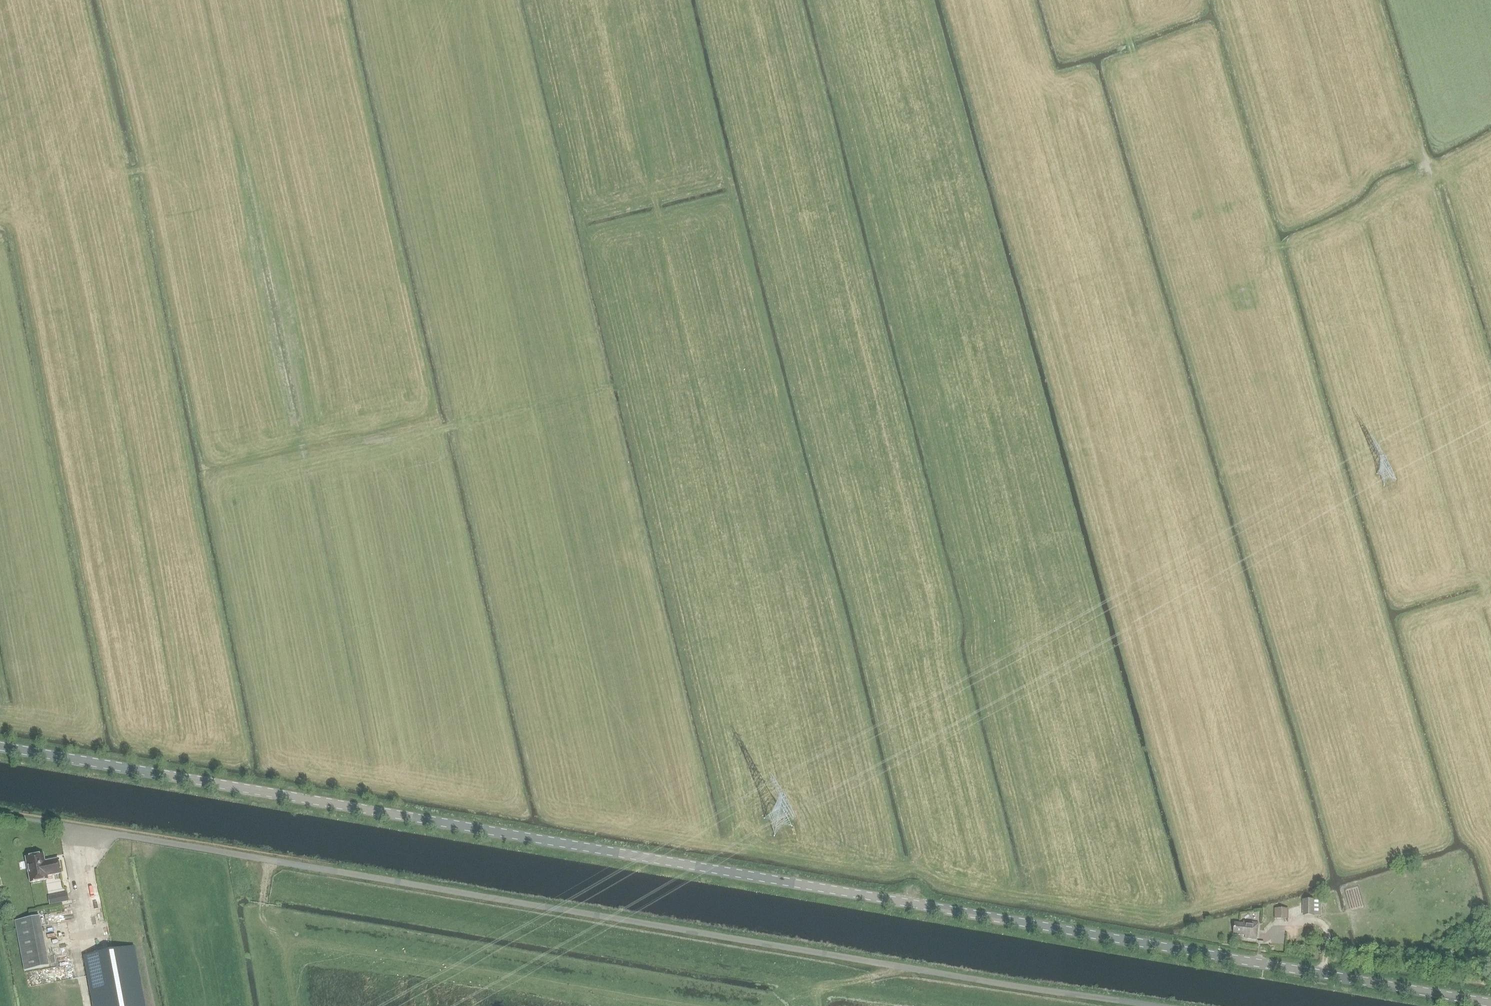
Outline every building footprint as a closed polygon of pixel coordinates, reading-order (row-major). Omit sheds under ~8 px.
[(26,858),(31,883),(48,879),(48,876),(61,873),(59,859),(45,862),(43,854),(26,858)] [(69,902),(67,893),(48,896),(50,905),(69,902)] [(1275,909),(1275,919),(1288,919),(1288,909),(1275,909)] [(39,915),(15,920),(26,972),(50,967),(39,915)] [(1257,939),(1258,923),(1244,921),(1243,924),(1235,923),(1234,935),(1245,936),(1245,938),(1257,939)] [(135,946),(84,956),(93,1005),(146,1005),(135,946)]
